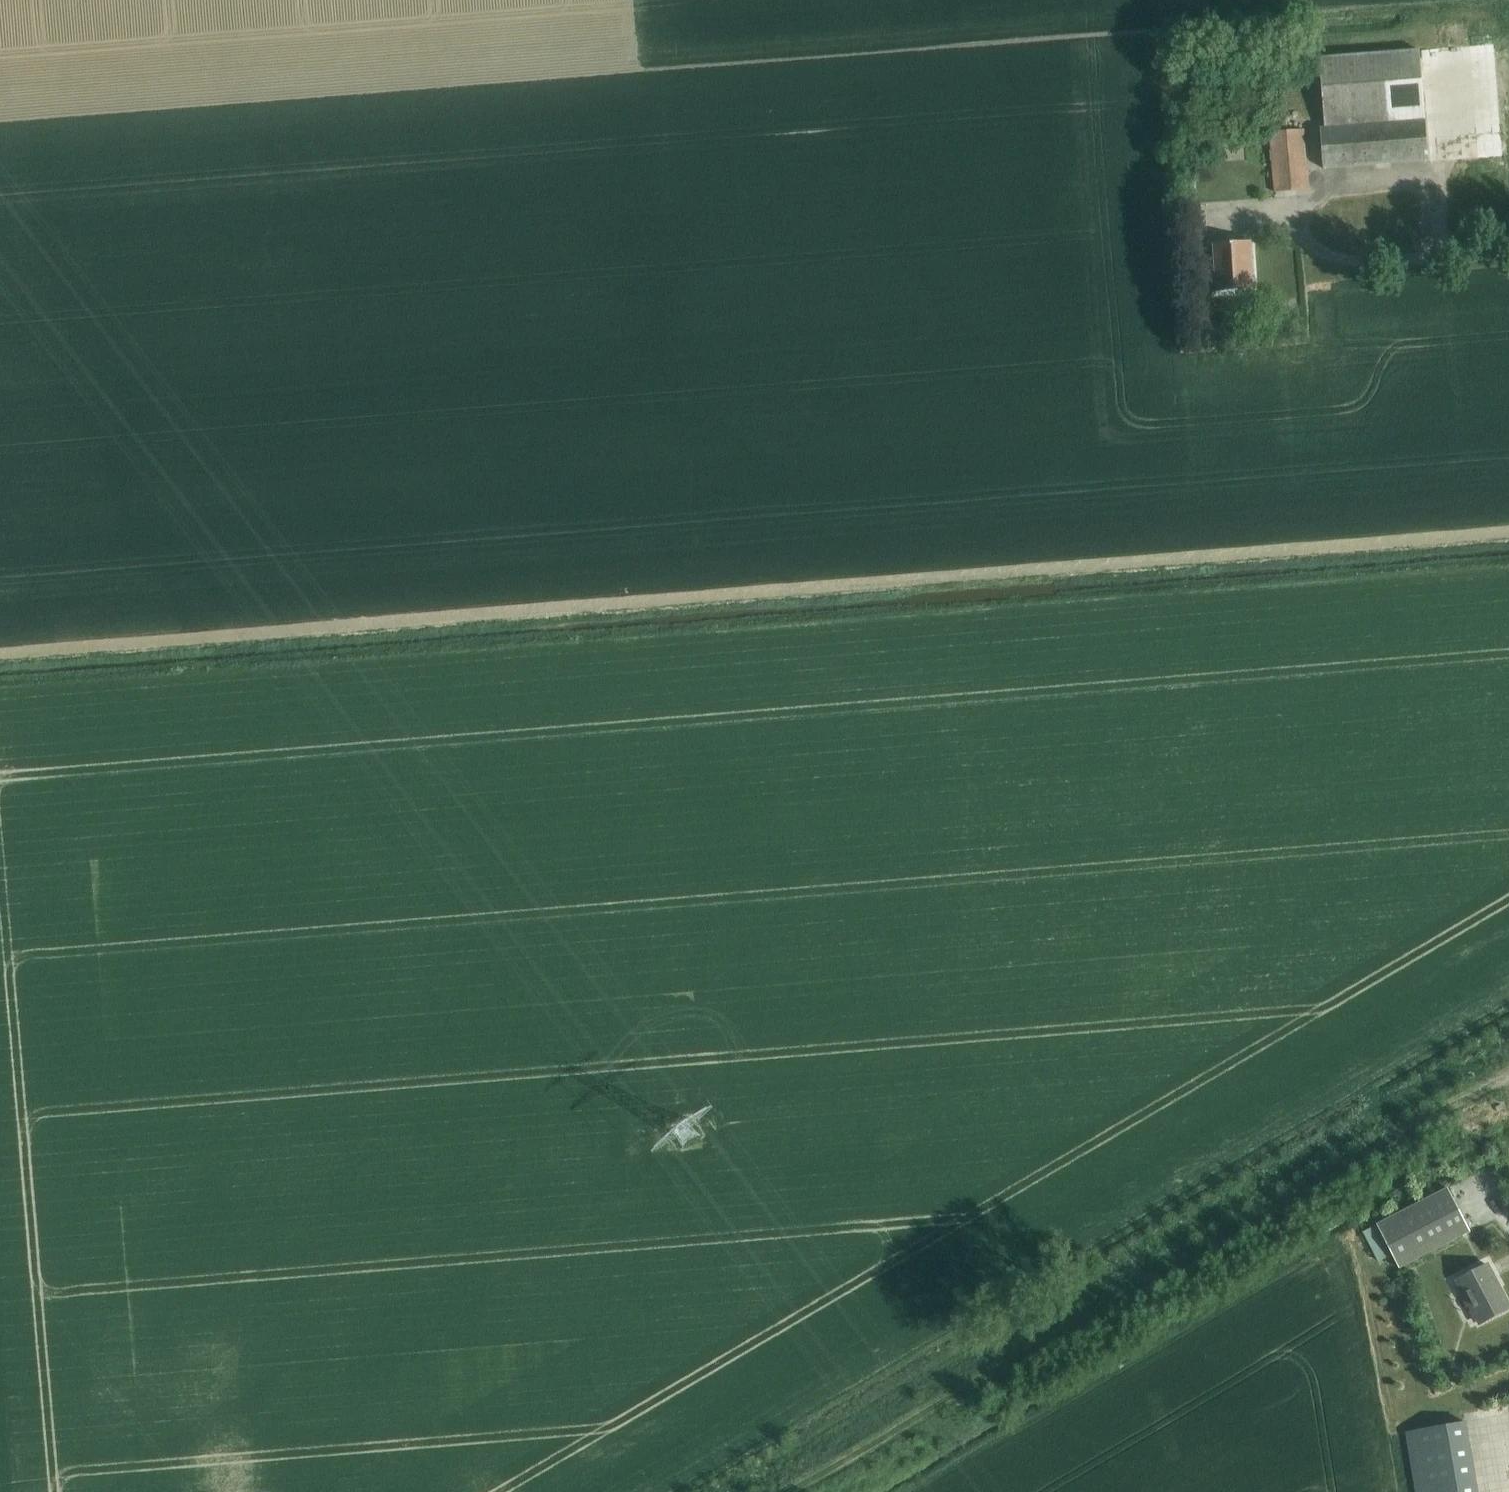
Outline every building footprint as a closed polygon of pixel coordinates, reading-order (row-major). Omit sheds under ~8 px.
[(1319,59),(1325,129),(1320,129),(1323,169),(1428,161),(1425,121),(1420,51),(1319,59)] [(1270,133),(1274,172),(1275,193),(1309,191),(1304,131),(1270,133)] [(1215,280),(1216,293),(1254,290),(1251,242),(1213,245),(1214,265),(1199,266),(1200,281),(1215,280)] [(1449,1187),(1378,1223),(1400,1266),(1471,1230),(1449,1187)] [(1480,1324),(1508,1308),(1508,1305),(1488,1264),(1457,1280),(1480,1324)] [(1416,1491),(1477,1491),(1465,1422),(1405,1432),(1416,1491)]
